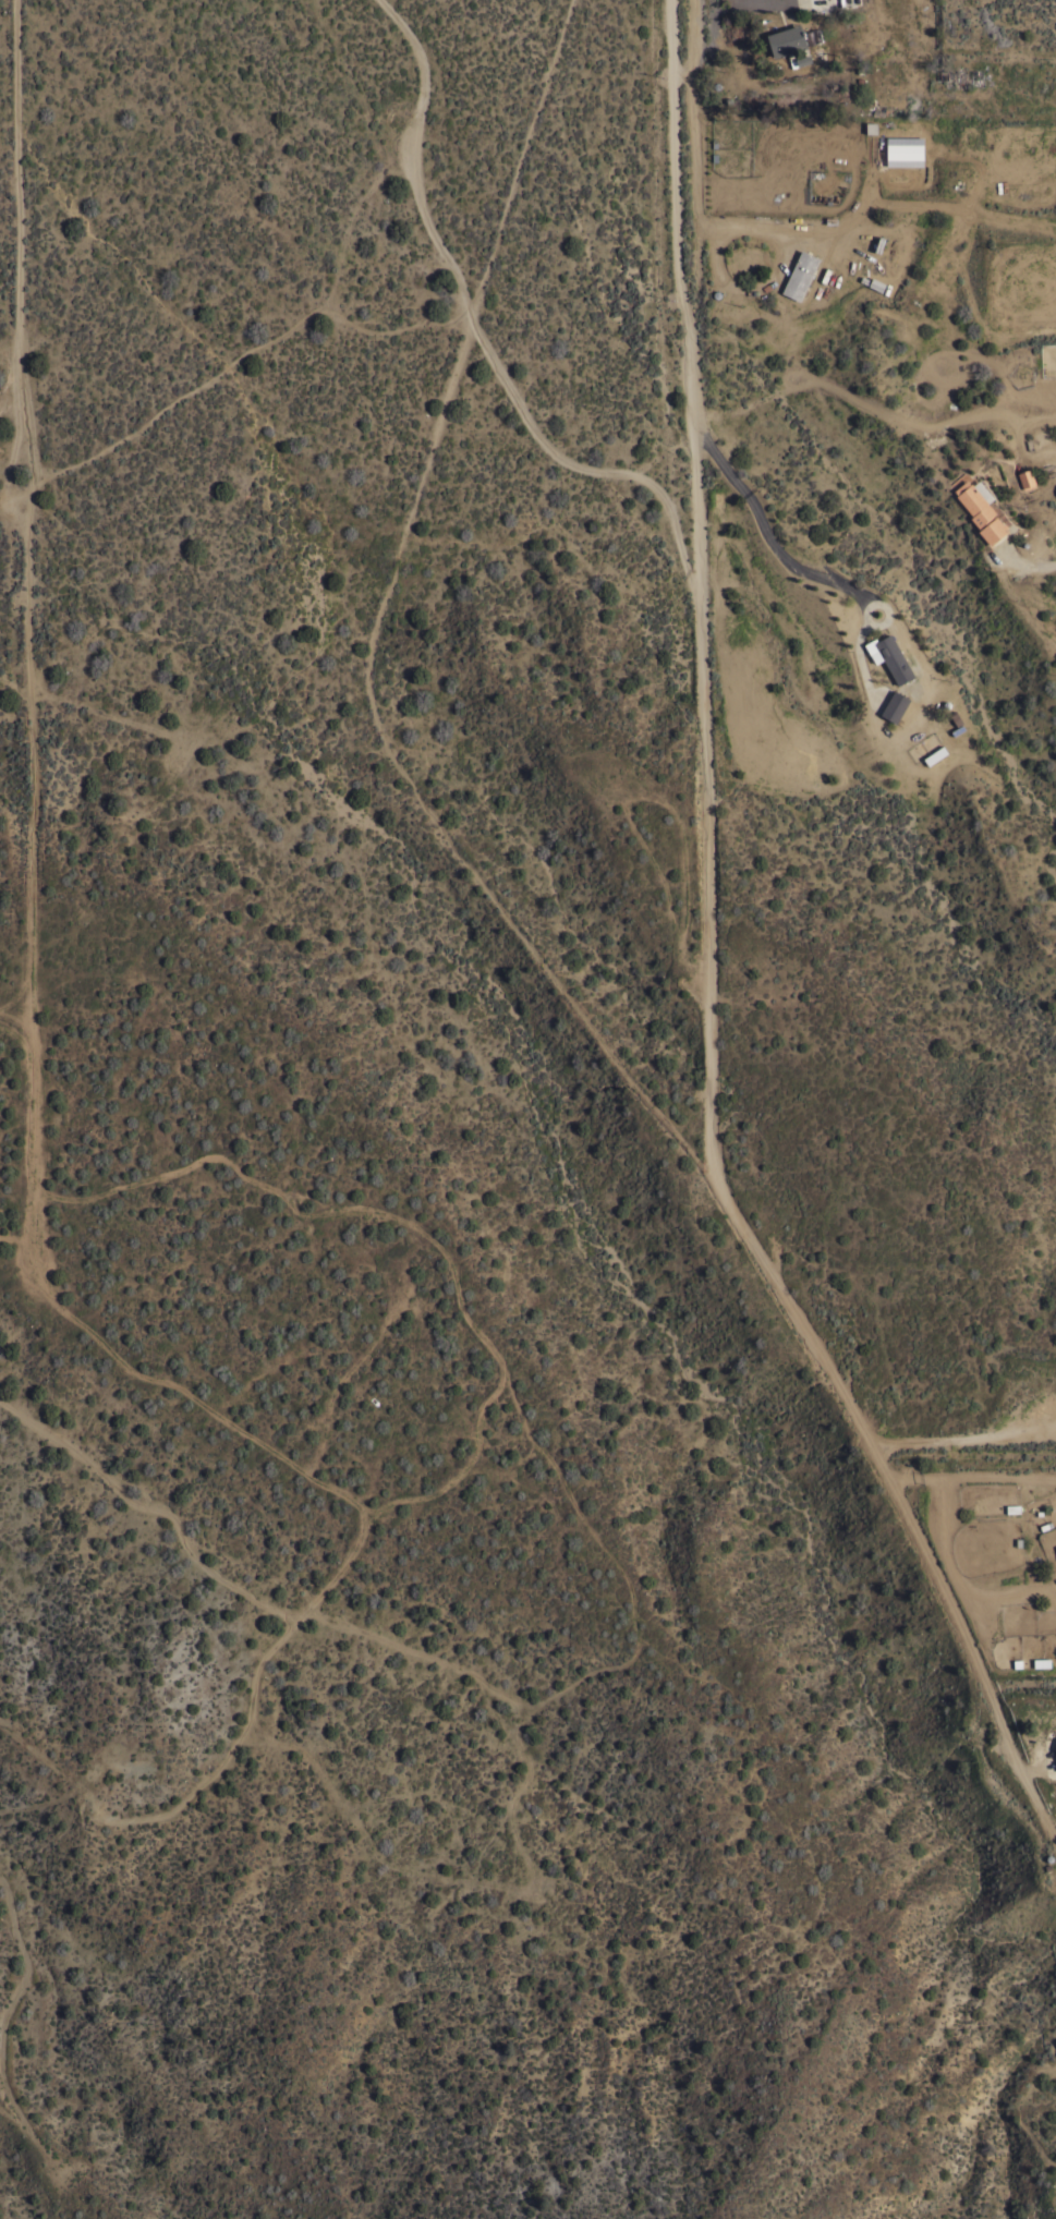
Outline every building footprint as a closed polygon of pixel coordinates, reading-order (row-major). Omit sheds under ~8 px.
[(812,22),(809,0),(860,0),(861,4),(840,7),(840,10),(824,12),(825,21),(812,22)] [(800,23),(808,47),(806,47),(808,51),(802,53),(801,49),(794,51),(797,58),(809,53),(811,61),(798,65),(796,59),(789,61),(787,53),(774,58),(766,34),(800,23)] [(923,136),(923,166),(886,166),(886,136),(923,136)] [(810,278),(811,279),(811,280),(809,280),(799,301),(780,292),(801,250),(820,258),(810,278)] [(1035,483),(1034,483),(1035,485),(1023,489),(1022,486),(1022,487),(1017,473),(1030,469),(1035,483)] [(996,512),(992,514),(994,517),(996,516),(1003,523),(1005,522),(1008,525),(1006,528),(1008,530),(991,545),(978,530),(980,529),(970,517),(972,516),(956,495),(957,494),(954,489),(967,480),(970,483),(971,482),(996,512)] [(914,676),(897,684),(873,642),(890,632),(914,676)] [(896,723),(879,714),(894,689),(910,699),(896,723)]
